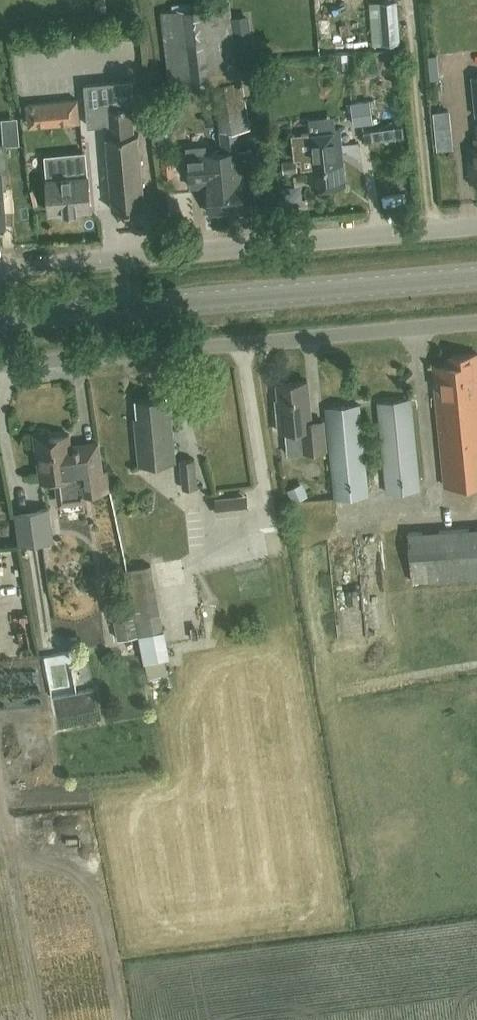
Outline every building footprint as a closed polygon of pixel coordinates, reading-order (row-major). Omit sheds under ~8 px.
[(400,44),(397,1),(378,2),(381,45),(400,44)] [(171,93),(217,87),(240,84),(230,6),(161,15),(171,93)] [(112,209),(145,206),(139,134),(134,134),(131,105),(134,104),(132,80),(85,84),(89,125),(110,123),(112,136),(106,136),(112,209)] [(224,134),(237,131),(249,129),(241,84),(240,84),(217,87),(224,132),(224,134)] [(41,103),(26,104),(28,126),(43,125),(80,121),(78,99),(41,103)] [(370,101),(352,104),(355,124),(373,121),(370,101)] [(404,124),(363,129),(365,141),(405,136),(404,124)] [(336,130),(310,133),(292,135),(295,159),(301,158),(303,168),(310,167),(312,188),(345,185),(340,129),(336,130)] [(476,181),(476,149),(469,150),(471,175),(476,175),(476,181)] [(239,150),(221,151),(224,180),(227,211),(245,210),(245,208),(243,193),(253,193),(250,158),(240,159),(239,150)] [(224,180),(221,151),(204,153),(210,213),(227,211),(224,180)] [(50,212),(92,208),(89,174),(79,175),(77,153),(46,156),(48,178),(47,178),(50,212)] [(282,162),(284,172),(298,170),(296,160),(282,162)] [(476,481),(476,353),(449,356),(450,363),(433,365),(436,392),(445,484),(476,481)] [(305,451),(326,449),(324,420),(312,421),(308,381),(278,384),(280,409),(277,410),(279,431),(303,428),(305,451)] [(140,464),(174,461),(169,408),(166,409),(165,397),(138,400),(140,417),(136,418),(140,464)] [(420,487),(411,399),(378,402),(387,490),(420,487)] [(368,493),(359,405),(327,408),(336,496),(368,493)] [(69,434),(49,437),(47,433),(43,432),(39,432),(36,435),(35,439),(41,481),(56,478),(58,493),(63,497),(77,495),(81,489),(81,484),(85,484),(86,492),(109,489),(106,470),(104,471),(101,447),(86,449),(85,445),(71,447),(69,434)] [(182,488),(198,486),(195,458),(180,459),(182,488)] [(308,495),(303,482),(287,489),(293,502),(308,495)] [(217,514),(248,511),(247,493),(215,497),(217,514)] [(39,530),(53,528),(50,507),(36,509),(39,530)] [(476,576),(476,527),(408,532),(411,581),(476,576)] [(150,564),(124,569),(130,599),(134,598),(137,617),(141,634),(163,630),(160,613),(139,617),(132,582),(153,577),(150,564)] [(130,599),(108,604),(110,615),(116,614),(121,638),(141,634),(137,617),(134,598),(130,599)] [(163,630),(141,634),(144,650),(166,645),(163,630)]
